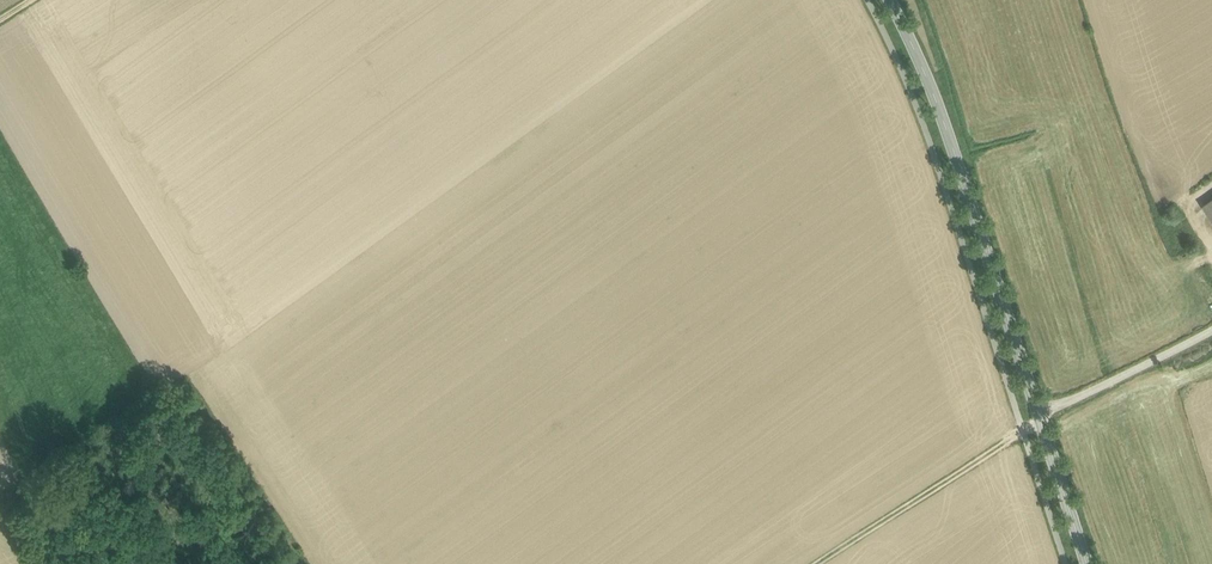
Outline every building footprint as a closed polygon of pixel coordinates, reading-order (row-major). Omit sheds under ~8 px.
[(1203,206),(1211,218),(1211,200),(1203,206)]
